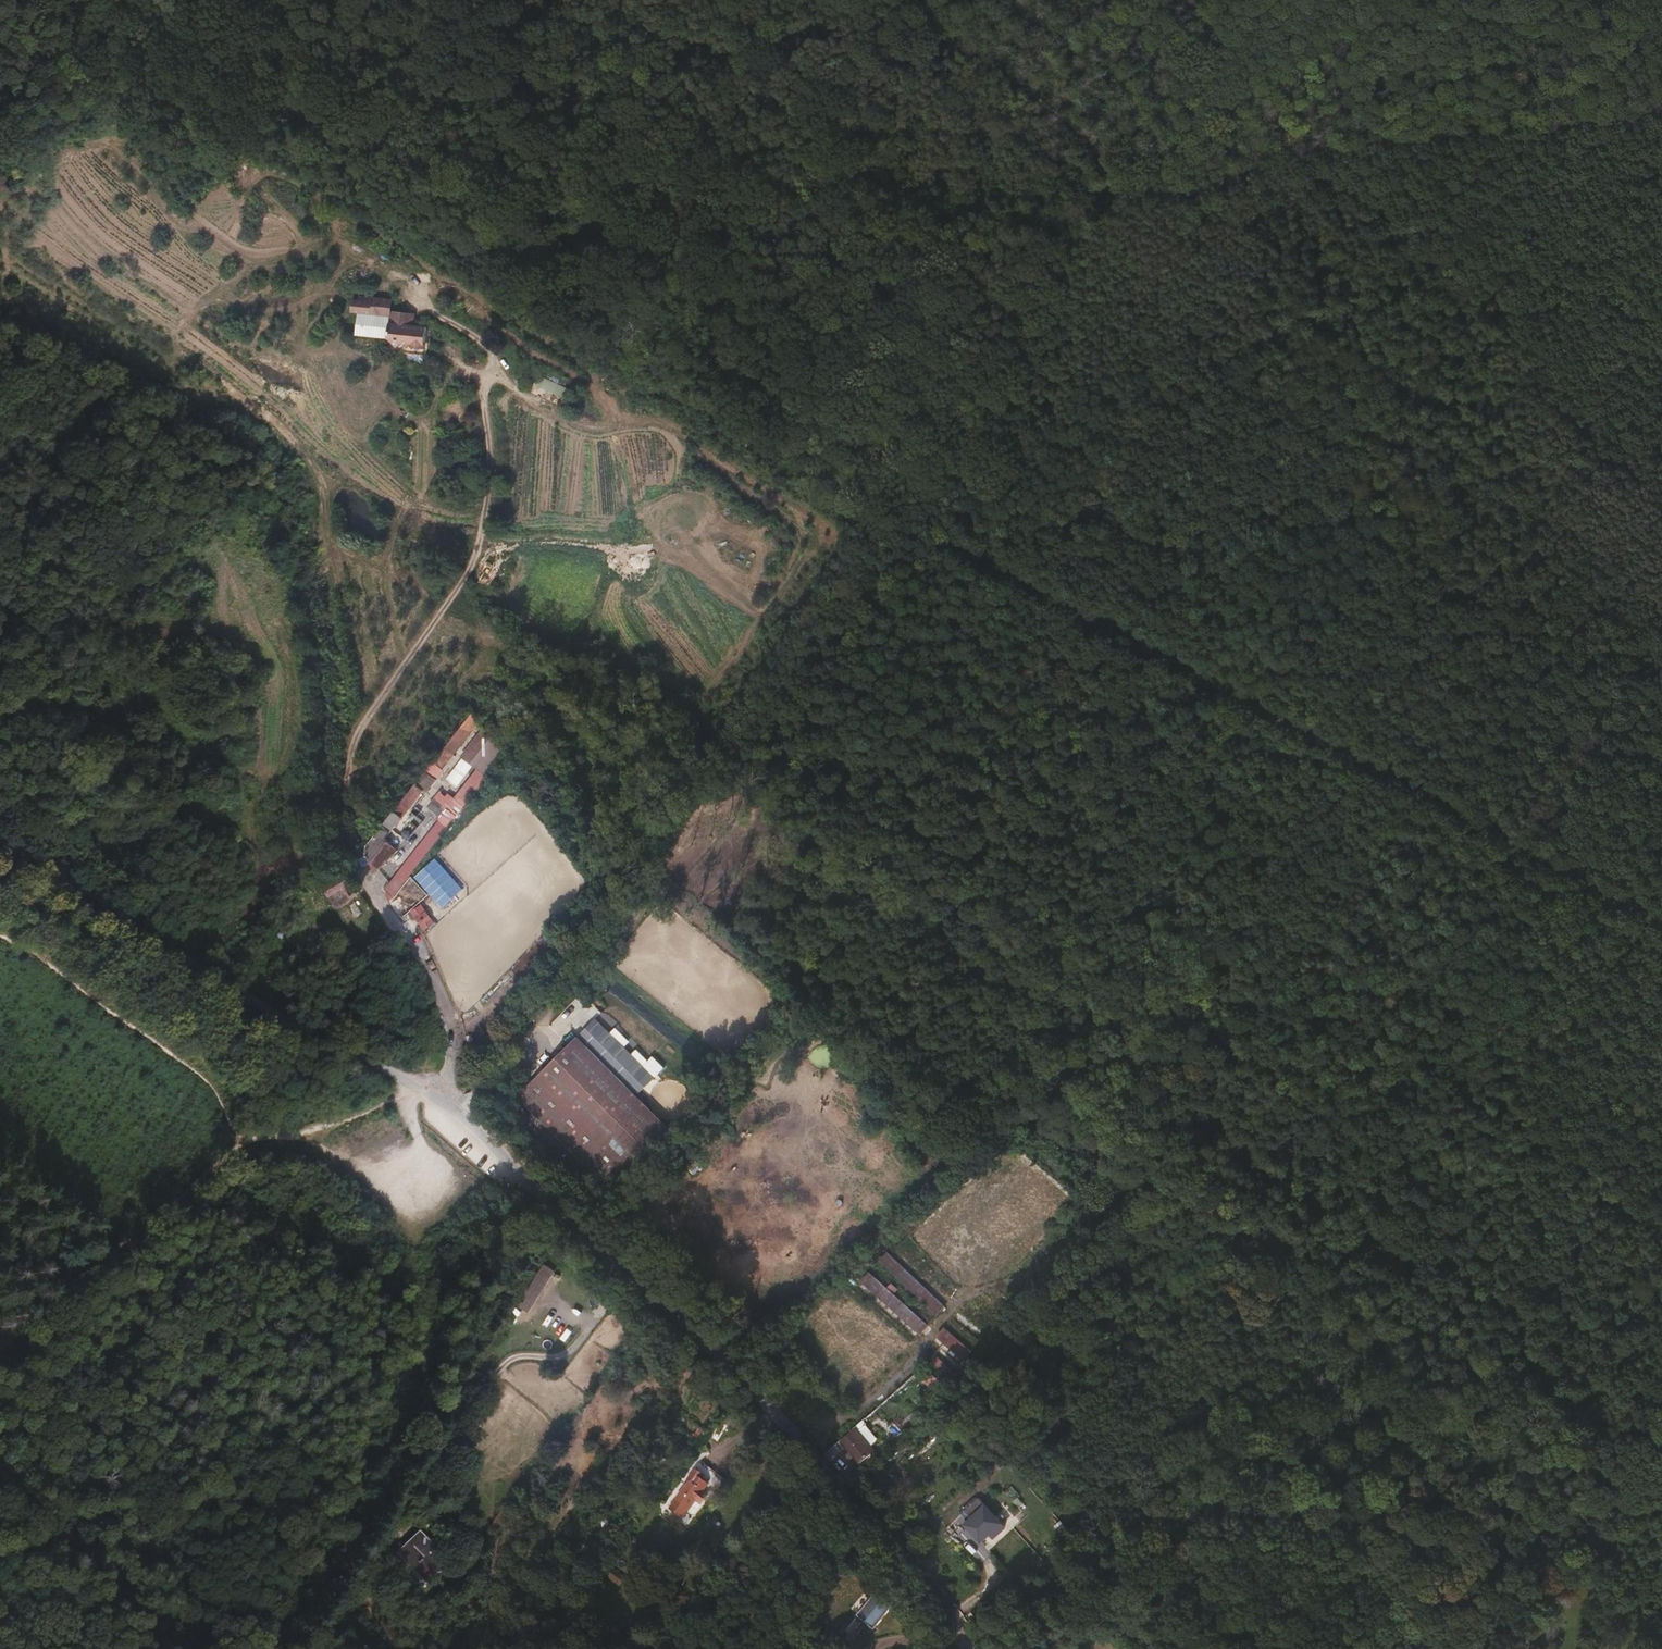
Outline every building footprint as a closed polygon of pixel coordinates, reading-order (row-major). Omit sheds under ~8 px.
[(383,306),(383,312),(400,314),(400,313),(406,313),(408,303),(383,300),(383,306)] [(383,306),(350,302),(347,325),(382,329),(389,337),(394,333),(401,333),(405,337),(417,338),(420,316),(407,315),(407,313),(406,313),(400,313),(400,314),(383,312),(383,306)] [(565,400),(569,390),(544,379),(539,389),(565,400)] [(469,711),(468,713),(432,758),(442,765),(481,717),(469,711)] [(494,729),(489,722),(462,754),(469,760),(494,729)] [(442,816),(449,822),(508,747),(502,739),(453,800),(450,804),(447,801),(449,796),(440,788),(434,795),(445,805),(440,810),(440,811),(441,813),(442,816)] [(430,761),(425,767),(434,774),(442,765),(432,758),(431,760),(430,761)] [(434,774),(425,767),(423,770),(414,782),(386,817),(375,830),(367,840),(366,850),(370,858),(385,835),(423,786),(426,789),(436,776),(434,774)] [(429,848),(449,822),(442,816),(388,885),(395,890),(401,883),(429,848)] [(385,835),(370,858),(375,868),(398,845),(385,835)] [(322,882),(328,895),(350,885),(345,872),(322,882)] [(424,892),(408,877),(398,887),(413,902),(424,892)] [(391,896),(396,901),(401,896),(396,891),(391,896)] [(421,902),(410,911),(424,930),(435,921),(421,902)] [(572,1032),(512,1092),(606,1185),(666,1125),(572,1032)] [(643,1077),(653,1066),(625,1040),(615,1050),(643,1077)] [(617,1061),(611,1068),(634,1087),(640,1079),(617,1061)] [(944,1305),(888,1252),(881,1259),(937,1313),(944,1305)] [(554,1271),(546,1265),(519,1307),(527,1312),(554,1271)] [(870,1271),(863,1278),(920,1331),(927,1323),(870,1271)] [(844,1276),(831,1286),(835,1292),(849,1282),(844,1276)] [(944,1326),(937,1334),(964,1357),(971,1349),(944,1326)] [(935,1348),(926,1357),(951,1380),(960,1371),(935,1348)] [(954,1355),(949,1359),(960,1369),(965,1364),(954,1355)] [(846,1431),(839,1437),(857,1458),(864,1452),(846,1431)] [(839,1448),(834,1442),(822,1452),(827,1458),(839,1448)] [(725,1478),(700,1459),(685,1479),(689,1482),(669,1508),(682,1518),(695,1500),(699,1503),(708,1491),(714,1494),(725,1478)] [(978,1495),(960,1510),(966,1518),(962,1520),(978,1540),(999,1522),(978,1495)] [(510,1518),(503,1513),(491,1530),(499,1535),(510,1518)] [(900,1523),(893,1529),(900,1536),(906,1530),(900,1523)] [(416,1534),(393,1556),(424,1588),(447,1566),(416,1534)] [(878,1593),(859,1616),(876,1630),(895,1607),(878,1593)]
